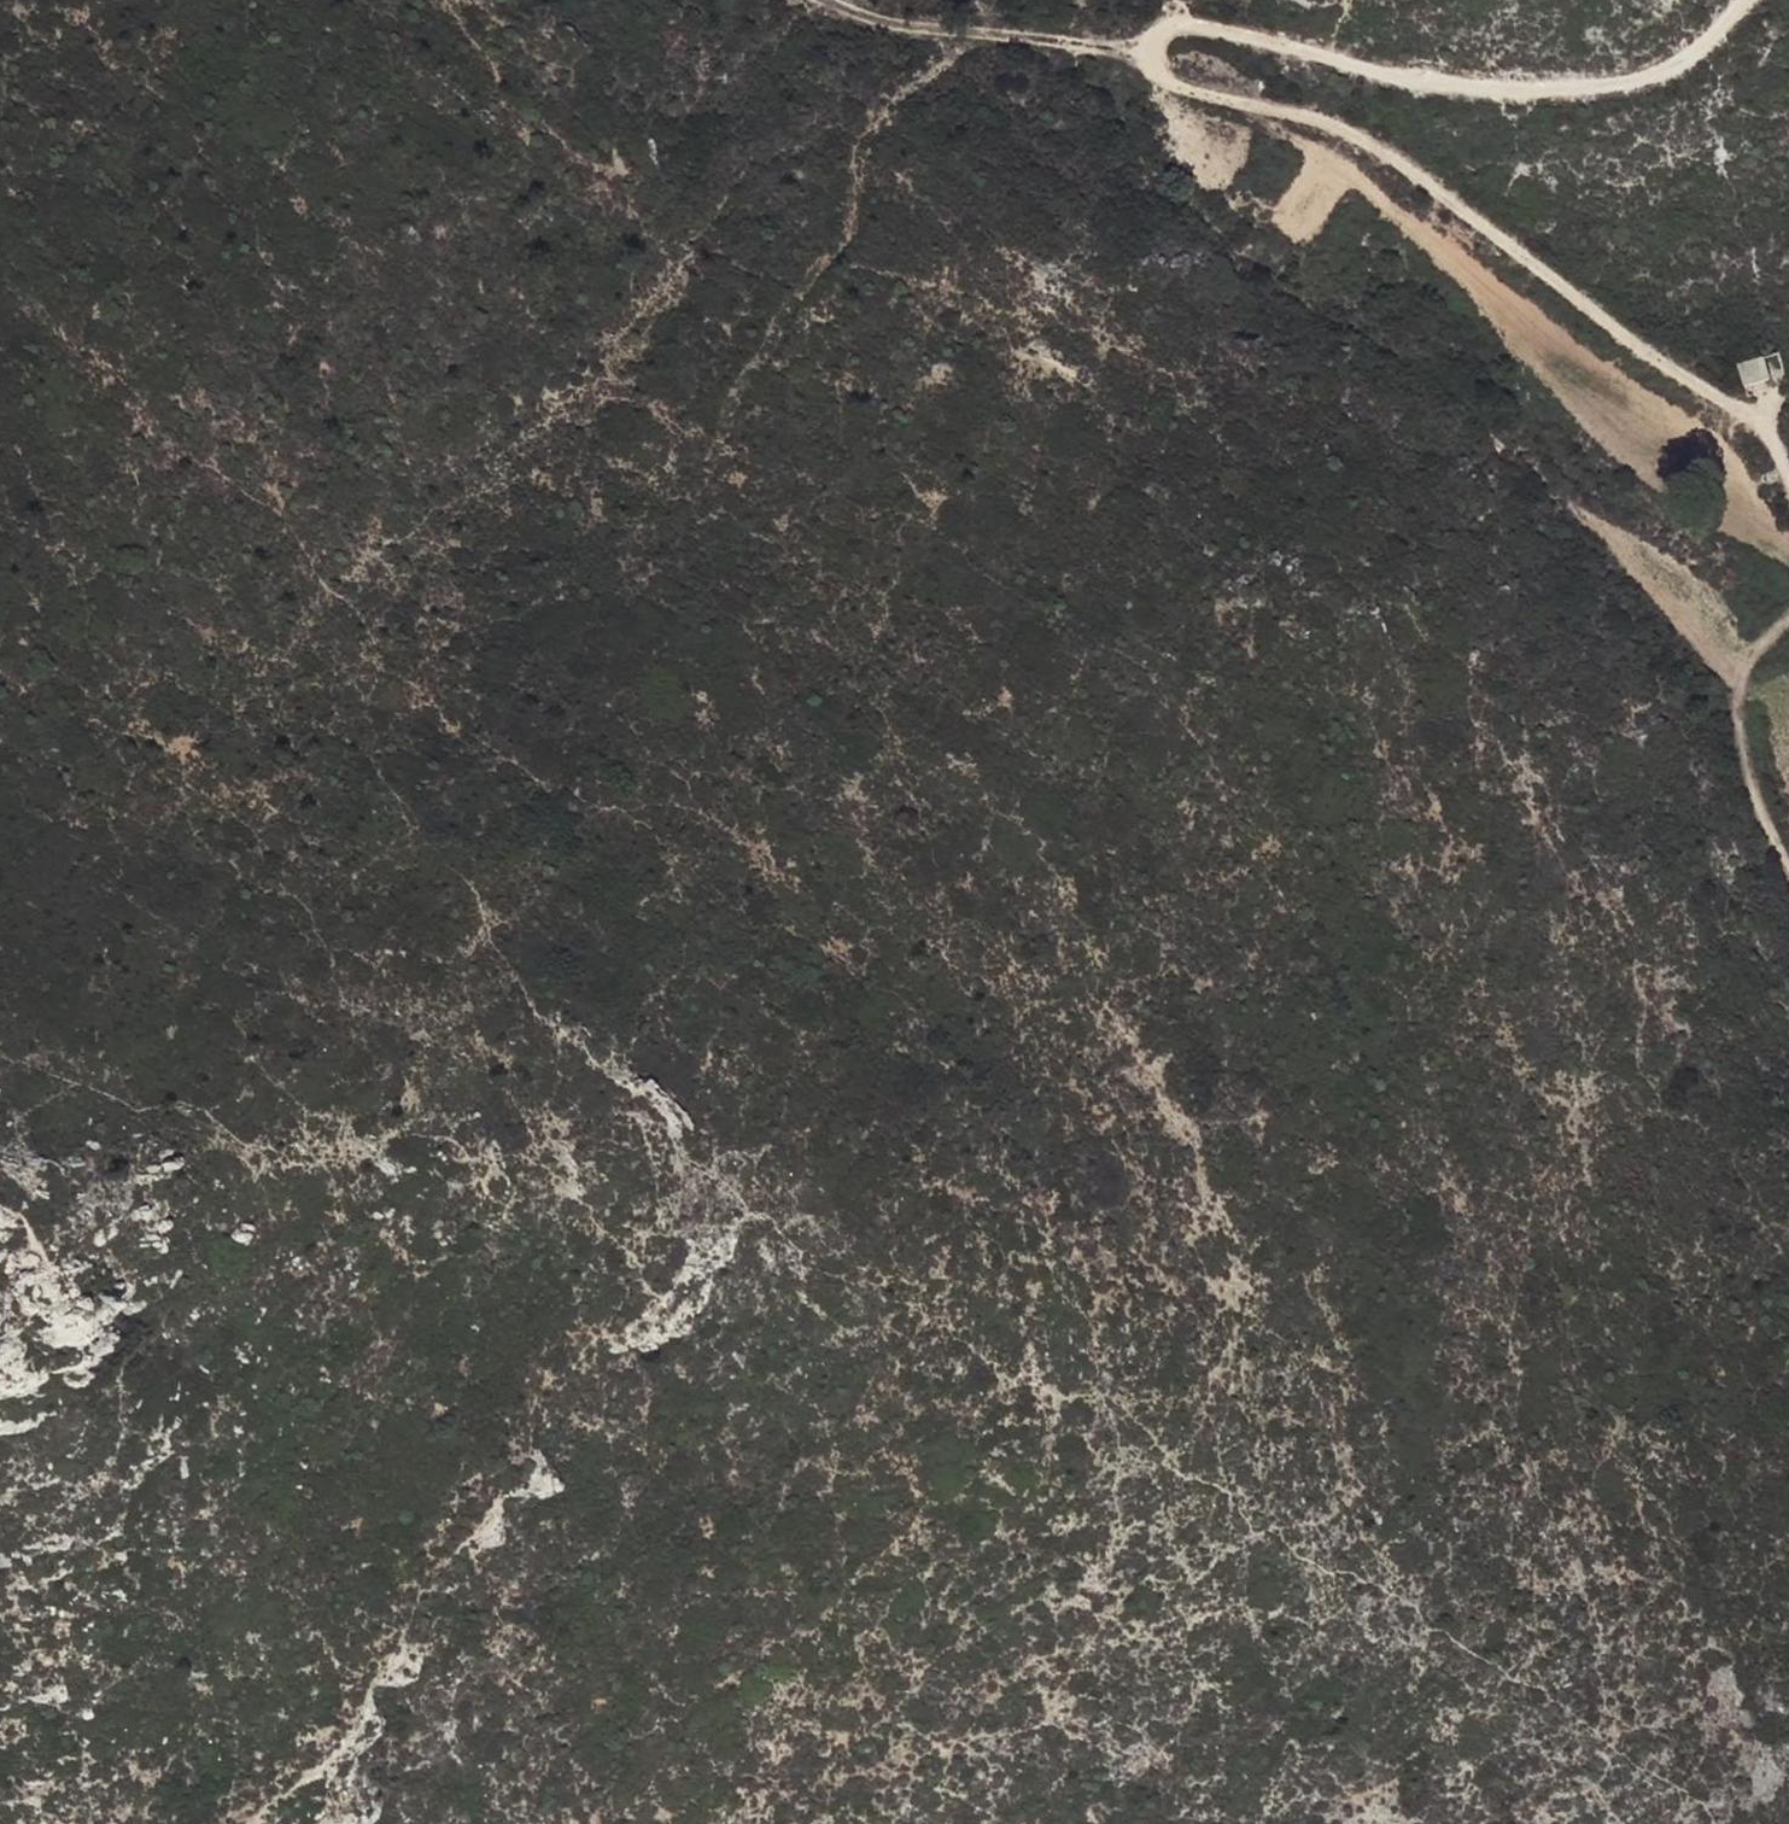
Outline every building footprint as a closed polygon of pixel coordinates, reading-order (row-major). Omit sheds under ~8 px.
[(1782,372),(1775,350),(1739,361),(1746,384),(1782,372)]
